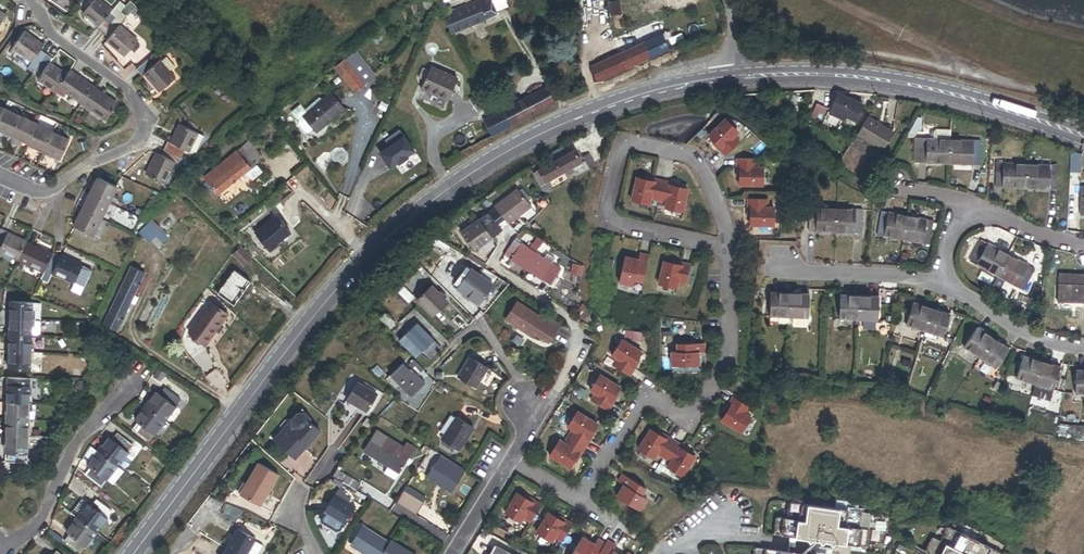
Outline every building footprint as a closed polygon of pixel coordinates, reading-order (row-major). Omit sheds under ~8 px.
[(111,14),(113,11),(99,0),(96,0),(84,13),(100,27),(111,14)] [(436,4),(434,0),(422,0),(427,9),(436,4)] [(451,33),(497,14),(496,11),(506,7),(503,0),(481,0),(452,13),(453,15),(445,18),(451,33)] [(113,11),(111,14),(117,19),(122,12),(125,9),(119,4),(113,11)] [(117,19),(123,24),(128,17),(122,12),(117,19)] [(100,27),(98,29),(104,34),(117,19),(111,14),(100,27)] [(123,24),(117,19),(104,34),(110,39),(120,27),(123,24)] [(139,42),(120,27),(110,39),(108,41),(126,57),(139,42)] [(44,47),(24,33),(14,48),(33,62),(41,50),(44,47)] [(650,59),(669,51),(662,35),(643,43),(650,59)] [(590,67),(597,82),(650,59),(643,43),(590,67)] [(37,71),(48,55),(41,50),(33,62),(30,66),(37,71)] [(335,69),(355,93),(375,77),(355,52),(335,69)] [(43,75),(50,64),(54,59),(48,55),(37,71),(43,75)] [(157,64),(152,58),(139,69),(137,70),(142,76),(145,74),(157,64)] [(175,69),(166,59),(161,63),(169,73),(175,69)] [(160,62),(157,64),(145,74),(161,92),(175,80),(169,73),(161,63),(160,62)] [(39,80),(57,92),(60,88),(67,76),(50,64),(43,75),(39,80)] [(37,71),(30,66),(28,70),(34,75),(37,71)] [(421,89),(447,101),(457,79),(431,67),(421,89)] [(60,88),(84,104),(94,89),(70,72),(67,76),(60,88)] [(501,111),(509,127),(555,104),(547,88),(501,111)] [(94,89),(84,104),(107,121),(118,105),(94,89)] [(324,91),(318,97),(322,102),(329,96),(324,91)] [(491,102),(484,92),(471,101),(477,111),(491,102)] [(862,105),(837,94),(830,108),(855,119),(862,105)] [(312,131),(315,134),(342,111),(330,96),(329,96),(322,102),(302,118),(312,131)] [(827,109),(816,104),(809,120),(820,124),(827,109)] [(0,122),(0,130),(13,136),(22,117),(6,110),(0,122)] [(492,136),(509,127),(501,111),(484,120),(492,136)] [(893,131),(867,115),(857,132),(882,148),(893,131)] [(740,139),(734,133),(738,129),(725,116),(708,133),(720,146),(719,147),(725,154),(740,139)] [(22,117),(13,136),(29,144),(38,126),(38,125),(22,117)] [(312,131),(302,118),(299,122),(298,126),(305,133),(309,134),(312,131)] [(450,137),(458,153),(492,136),(484,120),(450,137)] [(199,133),(181,125),(172,143),(186,150),(189,152),(191,149),(199,133)] [(29,144),(45,152),(54,133),(38,126),(29,144)] [(54,133),(45,152),(62,160),(71,141),(54,133)] [(203,135),(199,133),(191,149),(195,151),(203,135)] [(806,134),(802,141),(809,146),(813,139),(806,134)] [(948,163),(949,140),(918,139),(918,162),(948,163)] [(979,141),(949,140),(948,163),(978,164),(979,141)] [(186,150),(172,143),(168,141),(165,148),(183,157),(186,150)] [(226,206),(264,174),(256,165),(263,159),(248,142),(203,180),(226,206)] [(183,157),(165,148),(161,155),(176,162),(179,164),(183,157)] [(553,162),(565,155),(560,148),(549,154),(553,162)] [(553,162),(537,171),(541,178),(544,183),(580,163),(573,151),(565,155),(553,162)] [(176,162),(161,155),(158,153),(148,175),(165,184),(176,162)] [(587,154),(582,157),(588,167),(593,164),(587,154)] [(763,183),(763,165),(757,165),(757,156),(737,156),(737,165),(740,165),(740,183),(763,183)] [(1025,188),(1026,164),(995,163),(994,187),(1025,188)] [(1056,165),(1026,164),(1025,188),(1055,189),(1056,165)] [(537,171),(531,174),(535,181),(541,178),(537,171)] [(659,197),(663,179),(655,177),(655,179),(637,176),(632,198),(650,202),(651,196),(659,197)] [(117,187),(99,178),(91,194),(110,203),(117,187)] [(541,178),(535,181),(543,195),(548,192),(544,183),(541,178)] [(683,210),(688,187),(670,183),(671,181),(663,179),(659,197),(667,199),(665,206),(683,210)] [(507,225),(529,208),(525,202),(528,201),(520,190),(517,192),(515,190),(492,207),(493,208),(487,213),(497,225),(503,220),(507,225)] [(203,196),(209,203),(215,198),(211,193),(207,196),(205,194),(203,196)] [(110,203),(91,194),(83,211),(102,220),(110,203)] [(774,223),(774,205),(768,205),(768,197),(748,196),(748,205),(751,205),(751,222),(774,223)] [(834,232),(835,209),(808,208),(808,231),(834,232)] [(861,209),(835,209),(834,232),(860,233),(861,209)] [(102,220),(83,211),(75,227),(94,236),(102,220)] [(876,234),(902,239),(906,216),(880,211),(876,234)] [(472,253),(501,231),(497,225),(487,213),(486,212),(458,233),(472,253)] [(906,216),(902,239),(928,243),(932,220),(906,216)] [(163,243),(168,238),(150,224),(140,232),(139,234),(151,244),(156,238),(163,243)] [(9,233),(1,230),(0,232),(0,247),(2,248),(8,235),(9,233)] [(20,260),(28,243),(8,235),(2,248),(0,252),(20,260)] [(512,239),(501,255),(508,259),(519,243),(512,239)] [(540,242),(535,239),(532,244),(537,247),(540,242)] [(996,275),(1007,254),(980,239),(969,260),(996,275)] [(46,271),(54,255),(28,243),(20,260),(21,261),(28,264),(46,272),(46,271)] [(508,259),(507,261),(520,269),(521,268),(524,269),(529,261),(525,259),(530,251),(519,243),(508,259)] [(524,269),(541,281),(552,265),(550,264),(542,259),(530,251),(525,259),(529,261),(524,269)] [(643,280),(648,254),(640,252),(638,258),(625,255),(619,281),(633,284),(634,278),(643,280)] [(53,273),(61,256),(55,253),(54,255),(46,271),(53,274),(53,273)] [(546,254),(542,259),(550,264),(553,259),(546,254)] [(1034,269),(1007,254),(996,275),(1004,279),(1023,289),(1034,269)] [(84,266),(61,256),(53,273),(76,284),(84,266)] [(686,282),(691,263),(682,261),(681,263),(664,259),(659,282),(676,286),(677,280),(686,282)] [(28,264),(21,261),(17,270),(24,273),(28,264)] [(561,280),(560,278),(555,276),(559,270),(552,265),(541,281),(555,289),(561,280)] [(130,304),(134,296),(145,274),(131,267),(103,325),(117,332),(130,304)] [(46,272),(42,280),(49,283),(53,274),(46,271),(46,272)] [(1058,273),(1057,302),(1083,303),(1083,275),(1058,273)] [(996,275),(989,287),(997,291),(1004,279),(996,275)] [(1042,288),(1034,285),(1029,298),(1038,301),(1042,288)] [(429,287),(416,301),(432,317),(446,303),(429,287)] [(788,293),(770,292),(769,317),(788,317),(788,293)] [(788,293),(788,317),(807,317),(808,294),(788,293)] [(839,319),(858,319),(859,295),(839,295),(839,319)] [(859,295),(858,319),(876,320),(877,296),(859,295)] [(130,304),(135,306),(139,299),(134,296),(130,304)] [(11,318),(33,319),(33,303),(12,302),(11,318)] [(905,325),(924,331),(931,308),(913,302),(905,325)] [(228,315),(210,303),(188,335),(205,347),(228,315)] [(542,321),(514,303),(503,321),(531,339),(533,336),(546,344),(557,327),(544,318),(542,321)] [(931,308),(924,331),(942,337),(949,314),(931,308)] [(385,313),(380,319),(390,328),(395,323),(385,313)] [(10,335),(32,336),(33,319),(11,318),(10,335)] [(412,327),(398,341),(415,358),(421,352),(429,360),(436,352),(412,327)] [(963,346),(979,357),(992,338),(976,327),(963,346)] [(31,353),(32,336),(10,335),(10,352),(31,353)] [(633,365),(642,350),(622,338),(613,353),(618,356),(613,363),(630,374),(635,366),(633,365)] [(992,338),(979,357),(995,368),(1008,349),(992,338)] [(699,364),(699,349),(705,348),(704,341),(678,342),(678,349),(672,349),(672,364),(699,364)] [(31,353),(10,352),(9,369),(31,370),(31,353)] [(1016,379),(1034,384),(1041,361),(1023,356),(1016,379)] [(485,366),(467,357),(456,378),(474,387),(485,366)] [(1041,361),(1034,384),(1052,390),(1059,367),(1041,361)] [(401,365),(389,377),(410,398),(424,384),(412,372),(411,374),(401,365)] [(1083,394),(1083,370),(1075,370),(1075,394),(1083,394)] [(611,400),(620,386),(600,373),(591,388),(596,391),(591,399),(608,409),(613,402),(611,400)] [(31,387),(31,378),(9,377),(9,386),(31,387)] [(375,395),(355,384),(346,401),(365,412),(375,395)] [(9,386),(8,403),(30,404),(31,387),(9,386)] [(166,388),(161,395),(177,407),(182,400),(166,388)] [(147,407),(166,421),(177,407),(161,395),(158,392),(147,407)] [(751,416),(746,413),(751,405),(734,395),(729,403),(731,404),(722,419),(742,431),(751,416)] [(30,404),(8,403),(8,419),(29,420),(30,404)] [(155,436),(166,421),(147,407),(136,421),(139,423),(155,436)] [(588,437),(597,422),(577,410),(568,425),(573,428),(569,435),(586,446),(590,438),(588,437)] [(296,416),(291,421),(292,427),(287,433),(283,431),(273,442),(295,461),(319,434),(309,425),(309,420),(303,415),(296,416)] [(7,436),(29,437),(29,420),(8,419),(7,436)] [(471,430),(454,419),(440,440),(456,451),(471,430)] [(155,436),(139,423),(134,430),(150,442),(155,436)] [(1056,440),(1083,441),(1083,428),(1058,426),(1056,440)] [(664,456),(675,439),(667,435),(666,437),(651,428),(639,448),(654,457),(657,452),(664,456)] [(118,434),(113,440),(130,453),(134,447),(118,434)] [(570,467),(579,452),(581,453),(586,446),(569,435),(565,442),(559,439),(550,455),(570,467)] [(28,453),(29,437),(7,436),(6,453),(28,453)] [(110,438),(99,452),(119,467),(130,453),(113,440),(110,438)] [(410,454),(385,438),(372,458),(398,474),(410,454)] [(683,475),(696,455),(681,446),(682,444),(675,439),(664,456),(672,461),(668,466),(683,475)] [(422,445),(419,451),(424,455),(428,449),(422,445)] [(88,467),(99,452),(94,448),(82,463),(88,467)] [(119,467),(99,452),(88,467),(91,470),(107,482),(119,467)] [(451,490),(463,471),(439,456),(427,475),(451,490)] [(278,475),(258,463),(239,494),(259,507),(278,475)] [(107,482),(91,470),(87,476),(103,488),(107,482)] [(345,476),(336,471),(331,478),(341,483),(341,482),(345,476)] [(640,509),(648,497),(642,493),(646,487),(624,473),(620,479),(625,483),(617,495),(640,509)] [(345,475),(345,476),(341,482),(354,489),(358,483),(345,475)] [(451,490),(427,475),(425,479),(449,494),(451,490)] [(408,483),(405,487),(424,499),(427,494),(408,483)] [(405,487),(395,503),(415,515),(425,499),(424,499),(405,487)] [(531,521),(541,504),(534,499),(533,501),(518,492),(506,512),(521,521),(524,516),(531,521)] [(353,508),(333,496),(324,513),(343,524),(353,508)] [(79,518),(89,505),(82,500),(72,513),(79,518)] [(97,501),(92,507),(108,519),(113,513),(97,501)] [(835,542),(851,544),(865,546),(867,530),(857,529),(854,524),(855,511),(793,503),(791,516),(787,519),(777,518),(774,533),(807,538),(809,541),(812,539),(817,539),(821,543),(824,541),(828,541),(832,544),(835,542)] [(79,518),(77,520),(96,535),(108,519),(92,507),(89,505),(79,518)] [(563,540),(573,523),(566,519),(565,521),(549,511),(537,531),(552,541),(556,535),(563,540)] [(96,535),(77,520),(67,534),(70,536),(86,548),(96,535)] [(364,553),(381,553),(388,543),(360,527),(350,544),(362,551),(361,552),(364,553)] [(928,553),(997,553),(950,529),(943,544),(932,538),(933,543),(928,553)] [(231,553),(247,553),(255,540),(236,530),(224,550),(231,553)] [(86,548),(70,536),(66,542),(81,553),(86,548)] [(606,542),(598,537),(595,543),(583,536),(572,553),(598,553),(606,542)] [(618,553),(612,549),(615,544),(607,539),(606,542),(598,553),(618,553)] [(842,553),(837,553),(836,553),(835,553),(833,553),(832,553),(831,552),(831,551),(831,549),(831,548),(832,544),(828,541),(824,541),(821,543),(817,539),(803,552),(805,553),(814,553),(815,553),(842,553)] [(389,542),(388,543),(381,553),(409,553),(389,542)] [(851,544),(835,542),(832,544),(831,548),(833,547),(834,546),(836,547),(837,548),(838,549),(838,551),(838,552),(837,553),(842,553),(849,553),(850,553),(851,544)]
